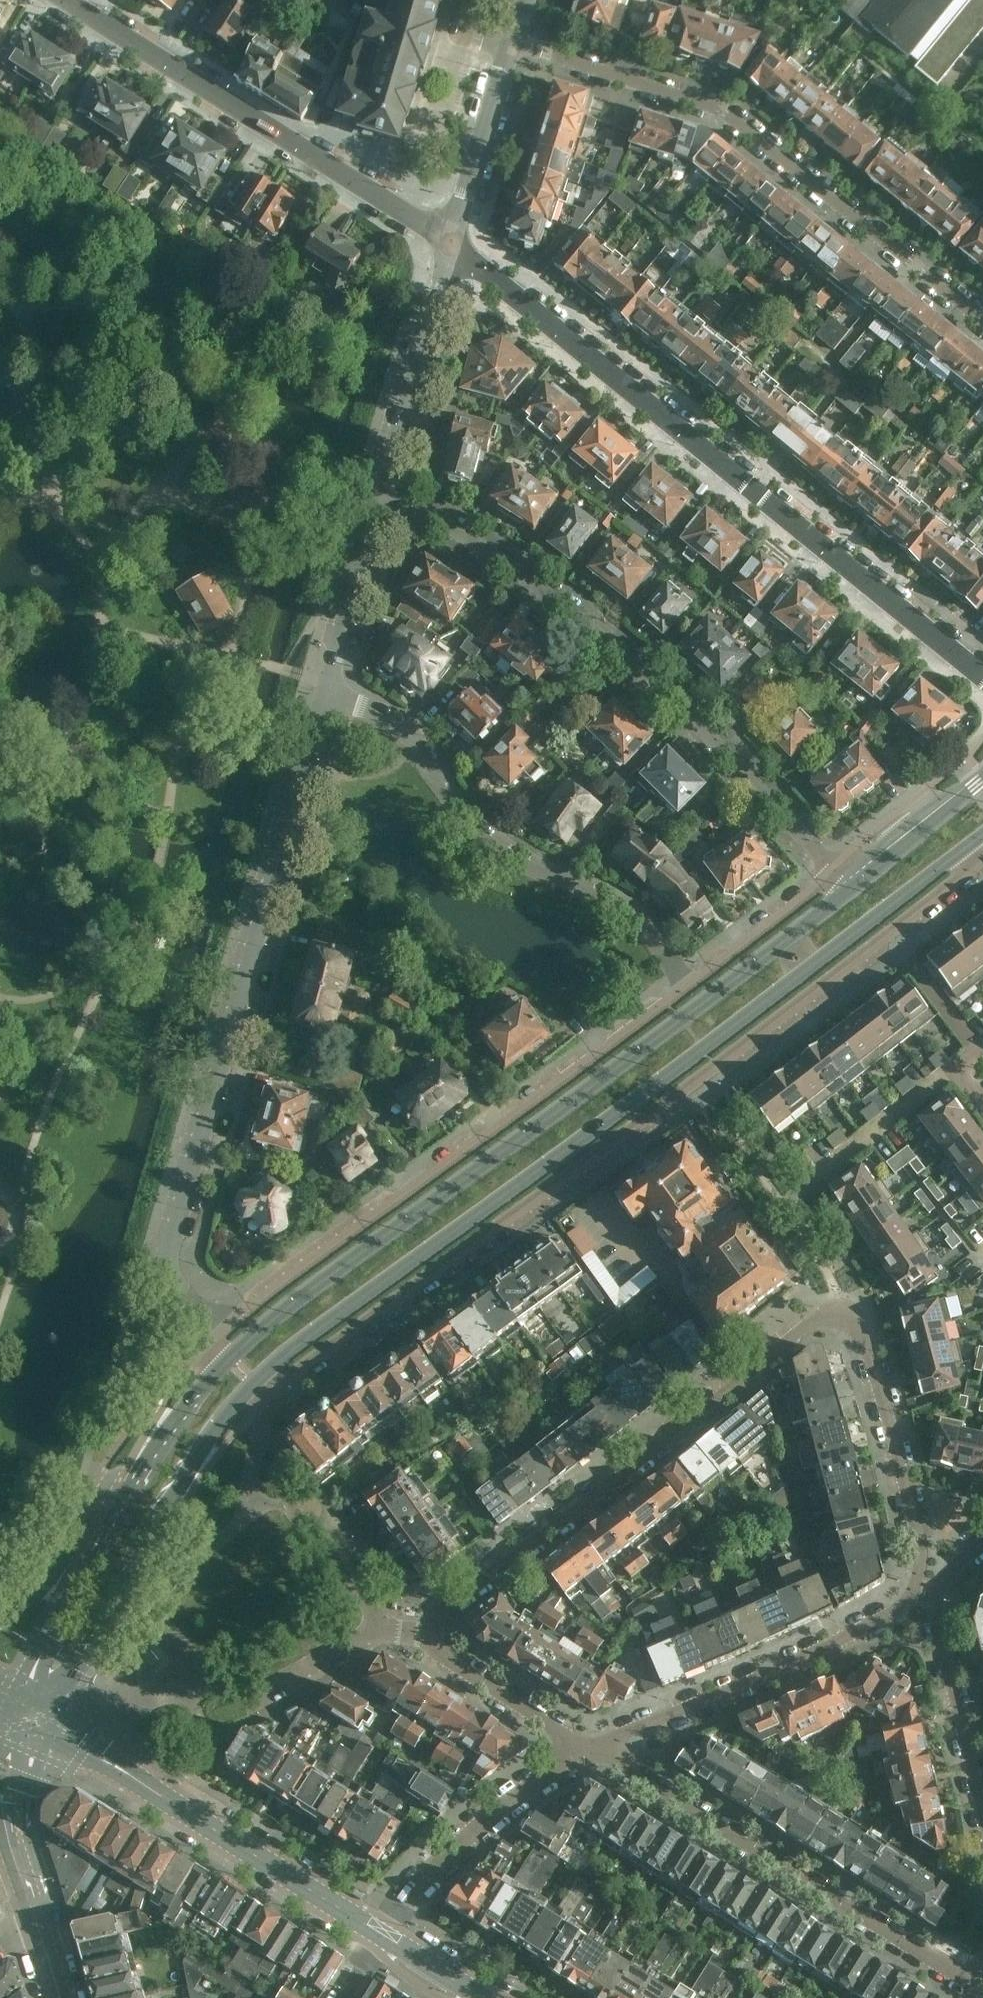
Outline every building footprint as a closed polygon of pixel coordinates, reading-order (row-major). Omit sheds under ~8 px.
[(148,1),(155,5),(158,3),(172,12),(179,0),(148,0),(148,1)] [(221,44),(222,43),(234,50),(256,16),(243,8),(244,7),(241,5),(240,6),(230,0),(227,0),(206,33),(219,41),(218,42),(221,44)] [(363,131),(398,142),(406,118),(407,118),(415,93),(414,92),(420,69),(423,70),(427,59),(428,60),(433,40),(433,39),(436,29),(432,28),(439,5),(440,5),(442,0),(395,0),(388,24),(369,18),(361,44),(362,44),(361,50),(359,51),(357,53),(356,55),(355,56),(354,59),(354,60),(354,63),(354,66),(355,69),(354,75),(352,74),(339,117),(364,124),(362,131),(363,131)] [(591,0),(581,0),(580,5),(575,7),(573,14),(576,18),(575,19),(618,33),(625,11),(591,0)] [(625,11),(629,0),(591,0),(625,11)] [(955,0),(879,0),(874,6),(867,0),(851,0),(842,11),(871,35),(874,31),(907,59),(955,0)] [(964,9),(982,24),(982,8),(974,0),(971,0),(964,9)] [(645,28),(641,41),(664,48),(676,13),(653,5),(648,19),(645,28)] [(706,14),(682,6),(668,49),(680,53),(681,56),(687,58),(690,57),(692,57),(706,14)] [(956,19),(978,36),(982,30),(982,24),(964,9),(956,19)] [(645,28),(648,19),(631,13),(629,13),(628,18),(631,24),(628,33),(638,36),(638,35),(638,34),(640,27),(645,28)] [(729,22),(706,14),(692,57),(694,58),(695,61),(702,63),(705,62),(715,65),(729,22)] [(956,19),(948,29),(970,46),(978,36),(956,19)] [(763,33),(729,22),(715,65),(717,66),(719,69),(725,71),(729,69),(740,73),(763,33)] [(948,29),(940,39),(961,56),(969,46),(970,46),(948,29)] [(0,55),(0,82),(6,73),(16,79),(18,75),(30,83),(50,50),(48,49),(47,45),(39,40),(35,41),(33,39),(29,46),(24,42),(14,58),(3,51),(0,55)] [(940,39),(932,49),(953,66),(961,56),(940,39)] [(249,62),(239,77),(236,82),(261,98),(275,77),(273,76),(285,52),(271,44),(268,49),(258,43),(247,61),(249,62)] [(932,49),(924,58),(945,76),(953,66),(932,49)] [(50,50),(30,83),(42,90),(40,94),(51,101),(70,71),(64,68),(68,62),(65,60),(64,56),(57,51),(53,52),(50,50)] [(765,93),(786,67),(766,51),(745,77),(765,93)] [(261,98),(301,122),(314,101),(327,78),(285,52),(273,76),(275,77),(261,98)] [(924,58),(915,69),(937,87),(945,76),(924,58)] [(786,67),(765,93),(767,95),(768,98),(772,100),(774,101),(783,108),(804,82),(808,77),(790,62),(786,67)] [(783,108),(802,124),(823,97),(804,82),(783,108)] [(917,101),(898,85),(892,92),(912,108),(917,101)] [(105,129),(125,97),(123,95),(121,91),(114,87),(110,88),(107,86),(104,91),(97,87),(78,118),(90,126),(93,122),(105,129)] [(593,97),(558,86),(558,87),(554,87),(553,91),(551,92),(549,98),(550,100),(548,106),(597,123),(598,121),(587,118),(582,116),(583,109),(589,111),(593,97)] [(970,92),(959,105),(972,116),(982,103),(970,92)] [(125,97),(105,129),(116,137),(114,141),(123,146),(120,151),(124,152),(145,117),(139,113),(142,108),(140,106),(139,103),(131,98),(128,99),(125,97)] [(802,124),(820,139),(842,112),(823,97),(802,124)] [(543,128),(580,140),(584,127),(595,130),(597,123),(548,106),(548,107),(551,107),(548,116),(546,117),(544,124),(544,126),(543,128)] [(637,110),(621,106),(614,128),(630,132),(637,110)] [(643,112),(636,134),(631,150),(646,156),(647,150),(654,152),(664,119),(643,112)] [(820,139),(840,154),(861,128),(842,112),(820,139)] [(41,119),(28,140),(41,149),(54,127),(41,119)] [(685,126),(664,119),(654,152),(660,154),(659,160),(673,164),(685,126)] [(695,167),(715,140),(710,136),(706,133),(685,126),(673,164),(674,164),(673,166),(687,171),(689,164),(695,167)] [(157,138),(141,164),(151,170),(155,163),(179,177),(201,141),(177,127),(167,144),(157,138)] [(55,128),(42,149),(54,157),(68,136),(55,128)] [(573,161),(580,140),(543,128),(543,131),(541,132),(539,139),(540,141),(537,149),(573,161)] [(880,143),(861,128),(840,154),(858,170),(880,143)] [(610,149),(615,151),(625,154),(628,142),(613,137),(610,149)] [(733,154),(715,140),(695,167),(701,170),(697,175),(708,185),(733,154)] [(201,141),(179,177),(197,188),(192,196),(210,206),(225,182),(213,175),(224,156),(201,141)] [(904,160),(885,145),(862,173),(881,188),(904,160)] [(532,159),(530,166),(531,168),(530,170),(566,182),(578,186),(585,165),(573,161),(537,149),(534,158),(532,159)] [(617,173),(625,155),(625,154),(615,151),(610,163),(613,164),(610,170),(608,170),(608,172),(617,175),(617,173)] [(749,168),(733,154),(708,185),(725,199),(749,168)] [(922,176),(904,160),(881,188),(900,203),(922,176)] [(116,166),(103,187),(116,195),(128,174),(116,166)] [(725,199),(742,212),(767,182),(749,168),(725,199)] [(524,190),(566,204),(569,195),(562,193),(566,182),(530,170),(530,173),(528,174),(526,181),(526,182),(524,190)] [(600,171),(598,177),(613,182),(616,177),(600,171)] [(130,175),(117,196),(129,203),(142,183),(130,175)] [(235,180),(215,211),(226,218),(241,227),(246,220),(253,224),(274,190),(267,185),(265,184),(264,181),(257,177),(255,178),(252,176),(247,185),(246,186),(245,186),(235,180)] [(900,203),(918,218),(941,190),(922,176),(900,203)] [(630,177),(624,189),(630,194),(638,181),(630,177)] [(637,200),(645,186),(638,181),(630,194),(637,200)] [(742,212),(759,226),(784,196),(767,182),(742,212)] [(274,190),(253,224),(276,239),(291,216),(289,215),(296,204),(294,202),(294,199),(286,195),(284,196),(274,190)] [(524,190),(521,190),(521,192),(518,194),(516,200),(517,203),(514,212),(547,222),(550,223),(557,202),(566,205),(566,204),(524,190)] [(609,201),(629,217),(638,207),(618,190),(609,201)] [(918,218),(937,233),(959,205),(941,190),(918,218)] [(587,202),(585,209),(594,212),(608,194),(599,192),(595,191),(591,203),(587,202)] [(668,202),(654,191),(643,204),(657,215),(665,205),(668,202)] [(167,196),(153,219),(162,224),(177,201),(167,196)] [(802,210),(784,196),(759,226),(777,241),(802,210)] [(665,205),(657,215),(665,222),(673,212),(665,205)] [(978,221),(959,205),(937,233),(956,249),(978,221)] [(571,228),(567,227),(566,229),(577,232),(594,212),(585,209),(578,207),(571,228)] [(819,224),(802,210),(777,241),(794,255),(819,224)] [(514,212),(508,233),(522,238),(520,243),(538,249),(547,222),(514,212)] [(837,238),(819,224),(794,255),(811,269),(837,238)] [(982,224),(960,252),(979,267),(982,262),(982,224)] [(336,235),(335,234),(321,226),(306,251),(332,268),(327,287),(327,291),(346,296),(348,287),(350,278),(356,269),(353,267),(360,256),(333,239),(336,235)] [(692,227),(683,238),(691,245),(700,234),(692,227)] [(545,254),(554,261),(577,232),(566,229),(545,254)] [(574,284),(603,248),(583,232),(554,267),(565,275),(565,279),(570,283),(573,282),(574,284)] [(668,232),(660,241),(668,248),(677,239),(668,232)] [(700,234),(691,245),(699,252),(708,242),(700,234)] [(853,251),(837,238),(811,269),(828,282),(853,251)] [(677,239),(668,248),(676,255),(684,245),(677,239)] [(628,240),(620,251),(626,256),(635,246),(628,240)] [(621,263),(603,248),(574,284),(578,286),(582,289),(585,289),(594,296),(601,287),(621,263)] [(872,266),(853,251),(828,282),(847,297),(872,266)] [(694,254),(684,265),(690,270),(700,259),(694,254)] [(782,258),(774,268),(780,273),(788,263),(782,258)] [(640,278),(621,263),(601,287),(594,296),(604,304),(604,308),(612,314),(640,278)] [(787,278),(795,269),(788,263),(780,273),(787,278)] [(729,266),(723,273),(731,280),(737,274),(729,266)] [(895,286),(872,266),(847,297),(866,312),(869,308),(874,312),(895,286)] [(631,329),(632,327),(659,294),(640,278),(612,314),(631,329)] [(919,304),(901,290),(895,286),(874,312),(879,316),(875,320),(894,335),(919,304)] [(821,293),(812,303),(820,310),(829,300),(821,293)] [(678,309),(659,294),(632,327),(642,335),(642,339),(649,344),(678,309)] [(707,298),(696,312),(703,317),(714,304),(707,298)] [(714,304),(703,317),(710,322),(721,309),(714,304)] [(937,319),(919,304),(894,335),(888,342),(899,352),(905,345),(911,350),(937,319)] [(803,317),(789,306),(781,316),(795,328),(803,317)] [(696,324),(678,309),(649,344),(656,350),(661,350),(669,357),(696,324)] [(835,351),(850,332),(831,317),(816,336),(835,351)] [(955,334),(937,319),(911,350),(919,356),(914,362),(925,370),(930,364),(955,334)] [(715,339),(696,324),(669,357),(679,365),(679,369),(686,374),(715,339)] [(802,341),(786,328),(778,338),(794,351),(802,341)] [(742,331),(734,341),(740,346),(748,336),(750,333),(746,329),(743,332),(742,331)] [(973,348),(955,334),(930,364),(948,379),(973,348)] [(756,343),(748,336),(740,346),(748,352),(756,343)] [(487,342),(506,404),(535,369),(499,339),(487,342)] [(733,354),(715,339),(686,374),(693,380),(698,379),(706,387),(733,354)] [(506,404),(487,342),(474,346),(462,392),(506,404)] [(856,344),(840,364),(851,372),(869,349),(861,343),(859,346),(856,344)] [(973,348),(948,379),(965,393),(982,371),(982,357),(973,348)] [(752,369),(733,354),(706,387),(716,395),(716,399),(723,404),(752,369)] [(771,384),(752,369),(723,404),(730,410),(735,410),(744,417),(771,384)] [(965,393),(976,402),(981,397),(982,399),(982,371),(965,393)] [(789,399),(771,384),(744,417),(754,425),(754,429),(761,435),(789,399)] [(539,432),(566,399),(554,390),(553,391),(546,385),(523,414),(530,419),(527,422),(539,432)] [(940,390),(933,398),(939,404),(947,395),(940,390)] [(856,416),(863,407),(864,405),(863,405),(849,393),(836,400),(856,416)] [(890,411),(871,395),(863,405),(864,405),(863,407),(882,422),(890,411)] [(566,399),(539,432),(551,442),(554,439),(561,445),(585,417),(578,411),(580,410),(566,399)] [(813,418),(789,399),(761,435),(768,440),(772,440),(786,451),(813,418)] [(511,418),(520,407),(511,405),(508,417),(511,418)] [(914,409),(906,418),(912,424),(920,414),(914,409)] [(496,424),(511,428),(508,417),(498,415),(496,424)] [(526,430),(511,418),(508,417),(511,428),(516,441),(526,430)] [(482,451),(488,453),(491,441),(496,442),(499,429),(488,426),(488,425),(474,420),(473,422),(458,418),(457,425),(453,424),(450,437),(454,438),(452,443),(482,451)] [(837,438),(818,422),(813,418),(786,451),(791,455),(801,464),(801,468),(808,473),(837,438)] [(594,471),(619,441),(599,425),(571,460),(584,471),(589,466),(594,471)] [(855,453),(837,438),(808,473),(815,479),(819,478),(828,486),(855,453)] [(619,441),(594,471),(601,476),(597,481),(610,492),(638,457),(619,441)] [(515,442),(509,451),(519,458),(524,458),(528,451),(515,442)] [(482,451),(452,443),(451,447),(449,448),(447,455),(449,457),(444,476),(450,477),(449,481),(462,484),(463,481),(470,483),(473,474),(475,474),(482,451)] [(552,471),(564,456),(554,447),(541,462),(552,471)] [(874,468),(855,453),(828,486),(837,493),(838,498),(845,503),(874,468)] [(939,464),(959,481),(967,472),(947,455),(939,464)] [(903,456),(892,470),(898,475),(910,461),(903,456)] [(906,481),(917,467),(910,461),(898,475),(906,481)] [(511,516),(533,484),(521,476),(524,472),(514,465),(489,500),(511,516)] [(892,483),(874,468),(845,503),(852,509),(856,508),(865,516),(892,483)] [(649,514),(673,485),(653,469),(624,503),(638,514),(642,509),(649,514)] [(875,528),(881,533),(910,498),(892,483),(865,516),(875,524),(875,528)] [(533,484),(511,516),(534,532),(559,496),(550,490),(547,494),(533,484)] [(572,485),(563,497),(570,503),(579,490),(572,485)] [(673,485),(649,514),(654,519),(650,524),(663,535),(692,500),(673,485)] [(949,489),(935,507),(941,513),(956,495),(949,489)] [(929,513),(910,498),(881,533),(889,539),(893,538),(902,546),(929,513)] [(597,528),(574,511),(548,546),(570,562),(584,543),(585,544),(597,528)] [(699,563),(702,558),(727,528),(707,513),(702,519),(700,518),(689,532),(690,534),(683,542),(690,548),(686,553),(699,563)] [(900,548),(920,564),(946,532),(937,524),(939,521),(929,513),(902,546),(900,548)] [(606,514),(598,524),(608,532),(616,522),(606,514)] [(962,535),(970,542),(982,525),(982,521),(977,516),(962,535)] [(623,525),(633,533),(639,526),(628,518),(623,525)] [(649,533),(639,526),(633,533),(643,541),(649,533)] [(727,528),(702,558),(722,573),(730,565),(731,566),(743,550),(742,549),(746,544),(727,528)] [(940,577),(967,544),(958,536),(955,540),(946,532),(920,564),(927,570),(931,569),(940,577)] [(645,542),(643,541),(633,533),(627,541),(639,550),(645,542)] [(608,586),(632,556),(612,541),(589,571),(608,586)] [(967,544),(940,577),(949,584),(950,588),(957,594),(982,562),(982,556),(967,544)] [(427,608),(449,574),(422,555),(414,560),(411,570),(417,574),(413,580),(407,587),(405,593),(427,608)] [(632,556),(608,586),(628,602),(640,586),(646,590),(656,577),(651,572),(651,571),(651,572),(639,563),(639,562),(632,556)] [(743,579),(737,587),(745,594),(742,599),(755,609),(756,610),(757,608),(784,574),(762,556),(755,565),(753,564),(742,577),(743,579)] [(957,594),(977,610),(982,603),(982,562),(957,594)] [(449,574),(427,608),(450,623),(466,602),(469,604),(474,599),(476,592),(449,574)] [(230,615),(210,579),(182,596),(203,631),(230,615)] [(692,605),(670,586),(641,618),(663,637),(692,605)] [(772,620),(771,622),(772,623),(784,633),(787,629),(794,634),(819,603),(800,587),(772,620)] [(405,601),(398,612),(417,624),(422,617),(424,614),(405,601)] [(819,603),(794,634),(800,639),(794,646),(808,658),(839,619),(819,603)] [(755,609),(743,624),(752,631),(765,614),(757,608),(756,610),(755,609)] [(765,614),(752,631),(761,637),(772,623),(771,622),(772,620),(765,614)] [(486,644),(499,624),(500,623),(488,615),(473,637),(485,646),(486,644)] [(432,623),(422,617),(417,624),(427,631),(432,623)] [(504,620),(487,644),(494,649),(493,650),(503,657),(500,660),(513,670),(537,639),(517,624),(514,628),(504,620)] [(702,669),(729,641),(717,630),(719,628),(711,620),(682,650),(702,669)] [(401,685),(427,649),(403,631),(397,633),(392,639),(392,645),(396,648),(380,669),(381,675),(389,680),(395,680),(401,684),(401,685)] [(854,683),(880,651),(861,636),(831,672),(845,683),(848,678),(854,683)] [(537,639),(513,670),(526,680),(529,677),(538,683),(543,676),(541,674),(556,654),(537,639)] [(702,669),(721,688),(750,658),(742,650),(740,652),(729,641),(702,669)] [(433,693),(436,687),(437,686),(436,682),(435,681),(448,664),(427,649),(401,685),(402,691),(409,696),(415,695),(421,700),(427,693),(428,694),(433,693)] [(854,683),(874,699),(876,698),(883,704),(893,692),(886,686),(900,668),(880,651),(854,683)] [(569,662),(551,684),(563,694),(581,671),(569,662)] [(470,667),(455,682),(465,692),(466,692),(480,677),(470,667)] [(753,707),(770,691),(759,681),(743,697),(753,707)] [(941,699),(940,699),(922,684),(895,714),(915,730),(941,699)] [(503,715),(487,699),(482,705),(471,694),(469,696),(466,692),(465,692),(459,699),(463,703),(449,717),(449,718),(444,724),(458,737),(463,731),(476,743),(503,715)] [(520,716),(516,721),(527,730),(530,727),(549,704),(537,694),(530,704),(520,716)] [(523,697),(514,707),(513,708),(520,716),(530,704),(523,697)] [(961,715),(941,699),(915,730),(932,744),(961,720),(961,715)] [(606,749),(632,722),(614,705),(589,731),(606,749)] [(881,717),(873,710),(860,727),(868,734),(881,717)] [(822,729),(813,720),(810,723),(799,712),(772,738),(792,758),(822,729)] [(632,722),(606,749),(625,767),(651,739),(632,722)] [(507,784),(511,787),(524,774),(531,781),(541,770),(535,763),(521,749),(527,743),(517,733),(500,750),(499,749),(489,758),(490,759),(486,763),(496,772),(496,778),(500,781),(503,784),(507,784)] [(888,761),(896,752),(889,744),(881,753),(888,761)] [(837,762),(862,793),(863,792),(864,794),(867,794),(874,789),(874,786),(873,784),(883,777),(878,771),(879,771),(858,745),(837,762)] [(642,779),(638,784),(648,794),(650,792),(657,799),(687,769),(668,751),(655,765),(651,761),(639,773),(642,777),(641,778),(642,779)] [(896,752),(888,761),(894,769),(902,760),(896,752)] [(862,793),(837,762),(825,771),(824,770),(810,781),(816,788),(816,790),(819,795),(822,795),(831,807),(832,806),(837,813),(838,812),(839,813),(842,814),(849,809),(849,806),(848,805),(862,793)] [(687,769),(657,799),(638,818),(647,825),(668,804),(678,814),(705,787),(687,769)] [(617,773),(600,790),(611,800),(627,782),(617,773)] [(600,807),(567,784),(548,811),(552,813),(542,826),(552,833),(552,837),(558,841),(562,840),(567,843),(577,829),(583,832),(600,807)] [(615,803),(604,817),(614,824),(625,809),(615,803)] [(625,813),(620,819),(626,824),(631,818),(625,813)] [(725,814),(711,826),(716,832),(730,821),(725,814)] [(647,884),(647,883),(658,869),(662,872),(672,860),(673,859),(649,841),(648,841),(635,830),(617,854),(629,864),(627,867),(635,874),(636,878),(641,882),(644,882),(647,884)] [(727,850),(751,882),(766,870),(770,871),(771,861),(767,860),(748,834),(745,836),(742,831),(732,839),(736,843),(727,850)] [(688,842),(680,849),(683,854),(692,848),(688,842)] [(751,882),(727,850),(718,857),(714,853),(705,860),(708,865),(706,867),(725,892),(725,897),(735,898),(735,894),(751,882)] [(658,869),(647,883),(656,890),(663,890),(669,898),(668,903),(672,909),(677,909),(691,928),(693,926),(697,931),(712,920),(708,915),(710,913),(697,896),(698,890),(693,884),(690,884),(672,860),(662,872),(658,869)] [(979,921),(962,934),(982,961),(982,926),(979,921)] [(962,934),(945,947),(975,986),(982,980),(982,961),(962,934)] [(975,986),(945,947),(927,961),(928,963),(924,966),(934,979),(939,976),(957,1000),(975,986)] [(304,987),(341,997),(352,958),(315,948),(304,987)] [(904,979),(886,993),(916,1032),(918,1031),(934,1018),(904,979)] [(304,987),(291,1033),(288,1045),(307,1051),(313,1031),(331,1036),(341,997),(304,987)] [(356,990),(353,1001),(368,1005),(371,995),(356,990)] [(419,1005),(395,991),(385,1008),(409,1022),(419,1005)] [(916,1032),(886,993),(877,1000),(874,997),(868,1002),(870,1005),(869,1006),(899,1045),(916,1032)] [(504,1021),(527,1053),(547,1038),(546,1037),(549,1035),(549,1031),(545,1025),(538,1026),(524,1006),(523,1006),(518,998),(515,1001),(511,1000),(507,1003),(507,1006),(504,1008),(510,1016),(504,1021)] [(368,1005),(353,1001),(351,1008),(366,1012),(368,1005)] [(899,1045),(869,1006),(852,1020),(882,1059),(899,1045)] [(504,1021),(499,1015),(490,1021),(487,1021),(481,1025),(479,1029),(484,1035),(482,1036),(506,1069),(527,1053),(504,1021)] [(882,1059),(852,1020),(835,1033),(865,1072),(882,1059)] [(865,1072),(835,1033),(818,1046),(848,1085),(865,1072)] [(848,1085),(818,1046),(801,1059),(831,1099),(835,1096),(848,1085)] [(941,1051),(935,1056),(943,1066),(949,1061),(941,1051)] [(943,1066),(935,1056),(929,1061),(936,1071),(939,1068),(943,1066)] [(831,1099),(801,1059),(784,1073),(814,1112),(831,1099)] [(420,1082),(444,1115),(453,1109),(452,1108),(466,1097),(462,1093),(464,1084),(461,1080),(452,1078),(442,1065),(420,1082)] [(324,1089),(354,1097),(359,1076),(329,1069),(324,1089)] [(814,1112),(784,1073),(767,1086),(791,1117),(807,1105),(813,1112),(814,1112)] [(907,1078),(901,1083),(908,1092),(915,1087),(907,1078)] [(444,1115),(420,1082),(398,1098),(408,1111),(406,1120),(410,1124),(418,1126),(422,1130),(435,1120),(436,1121),(444,1115)] [(908,1092),(901,1083),(895,1088),(902,1097),(908,1092)] [(791,1117),(767,1086),(752,1097),(749,1100),(764,1119),(773,1131),(791,1117)] [(262,1116),(303,1128),(310,1100),(306,1099),(307,1098),(270,1088),(262,1116)] [(932,1137),(964,1113),(950,1095),(949,1096),(946,1093),(936,1100),(939,1104),(918,1119),(932,1137)] [(366,1095),(350,1107),(368,1126),(381,1117),(369,1102),(371,1101),(366,1095)] [(873,1105),(867,1109),(874,1119),(881,1114),(873,1105)] [(344,1139),(345,1139),(332,1149),(326,1158),(334,1170),(337,1168),(348,1183),(375,1165),(370,1159),(374,1156),(364,1142),(367,1140),(361,1131),(368,1126),(350,1107),(335,1118),(349,1136),(344,1139)] [(874,1119),(867,1109),(861,1114),(868,1124),(874,1119)] [(964,1113),(932,1137),(945,1154),(977,1130),(964,1113)] [(303,1128),(262,1116),(255,1142),(274,1147),(273,1153),(290,1158),(296,1136),(300,1137),(303,1128)] [(945,1154),(958,1171),(952,1175),(953,1176),(982,1153),(982,1138),(977,1130),(945,1154)] [(839,1131),(833,1136),(840,1145),(847,1140),(839,1131)] [(840,1145),(833,1136),(827,1141),(834,1150),(840,1145)] [(783,1157),(789,1152),(782,1143),(776,1148),(783,1157)] [(716,1335),(717,1335),(718,1333),(786,1283),(786,1284),(789,1281),(787,1278),(786,1279),(743,1221),(744,1220),(742,1218),(741,1219),(740,1218),(737,1220),(729,1208),(731,1206),(731,1205),(732,1204),(729,1201),(729,1202),(714,1182),(714,1181),(713,1179),(714,1178),(708,1171),(707,1172),(705,1168),(704,1168),(690,1150),(691,1149),(688,1145),(684,1148),(684,1149),(667,1162),(667,1161),(663,1163),(662,1163),(656,1168),(646,1176),(645,1175),(638,1180),(639,1182),(637,1183),(637,1184),(619,1197),(619,1196),(615,1199),(634,1224),(647,1214),(684,1263),(694,1255),(716,1284),(691,1303),(716,1335)] [(908,1147),(897,1155),(901,1161),(912,1153),(908,1147)] [(912,1153),(901,1161),(906,1167),(908,1165),(916,1159),(912,1153)] [(953,1176),(966,1193),(982,1180),(982,1153),(953,1176)] [(897,1155),(886,1164),(890,1169),(901,1161),(897,1155)] [(805,1172),(809,1170),(810,1169),(812,1168),(804,1158),(798,1163),(805,1172)] [(901,1161),(890,1169),(895,1175),(906,1167),(901,1161)] [(842,1208),(880,1181),(880,1180),(874,1184),(861,1167),(840,1182),(838,1178),(828,1185),(830,1189),(829,1190),(842,1208)] [(261,1236),(268,1240),(285,1228),(283,1212),(294,1197),(268,1179),(257,1195),(242,1197),(236,1218),(243,1222),(246,1219),(259,1216),(260,1215),(262,1217),(261,1218),(264,1231),(261,1236)] [(944,1198),(929,1179),(923,1184),(938,1203),(944,1198)] [(966,1193),(967,1195),(980,1211),(982,1208),(982,1180),(966,1193)] [(854,1226),(893,1198),(880,1181),(842,1208),(854,1226)] [(914,1196),(929,1214),(935,1210),(920,1191),(914,1196)] [(866,1243),(899,1220),(887,1203),(893,1199),(893,1198),(854,1226),(866,1243)] [(957,1215),(950,1206),(943,1210),(951,1220),(957,1215)] [(879,1261),(918,1234),(917,1233),(911,1237),(899,1220),(866,1243),(879,1261)] [(947,1225),(941,1230),(955,1249),(962,1244),(947,1225)] [(918,1234),(879,1261),(891,1279),(930,1252),(918,1234)] [(535,1259),(561,1294),(582,1279),(556,1243),(546,1250),(547,1251),(545,1252),(545,1251),(542,1251),(538,1254),(537,1257),(537,1258),(535,1259)] [(930,1252),(891,1279),(904,1297),(925,1282),(927,1286),(937,1279),(935,1275),(936,1274),(924,1257),(930,1252)] [(539,1310),(561,1294),(535,1259),(534,1260),(533,1259),(531,1259),(527,1262),(525,1266),(524,1267),(523,1267),(513,1274),(539,1310)] [(513,1274),(507,1278),(504,1281),(502,1282),(499,1282),(496,1284),(494,1288),(492,1289),(493,1291),(518,1326),(539,1310),(513,1274)] [(656,1281),(645,1290),(652,1298),(663,1289),(656,1281)] [(470,1305),(471,1307),(496,1343),(518,1326),(493,1291),(479,1301),(478,1300),(470,1305)] [(899,1312),(905,1334),(944,1324),(938,1302),(913,1308),(912,1304),(900,1307),(901,1312),(899,1312)] [(502,1351),(496,1343),(471,1307),(456,1317),(456,1316),(448,1322),(448,1323),(476,1363),(483,1358),(487,1362),(502,1351)] [(417,1342),(436,1368),(441,1365),(453,1383),(478,1366),(476,1363),(448,1323),(446,1324),(441,1323),(436,1326),(435,1331),(435,1332),(424,1340),(423,1338),(417,1342)] [(949,1344),(944,1324),(905,1334),(910,1355),(956,1343),(956,1342),(949,1344)] [(713,1355),(690,1325),(682,1331),(678,1325),(667,1333),(671,1339),(670,1340),(671,1342),(693,1371),(713,1355)] [(597,1329),(588,1337),(599,1352),(609,1344),(597,1329)] [(585,1340),(579,1344),(588,1355),(593,1351),(585,1340)] [(671,1342),(652,1356),(676,1386),(693,1371),(671,1342)] [(962,1364),(956,1343),(910,1355),(916,1376),(962,1364)] [(442,1385),(416,1348),(408,1354),(406,1353),(402,1352),(396,1356),(396,1360),(397,1362),(396,1363),(394,1361),(422,1402),(425,1404),(438,1394),(435,1390),(442,1385)] [(581,1361),(573,1350),(560,1360),(568,1372),(581,1361)] [(782,1375),(782,1377),(784,1384),(794,1382),(796,1388),(800,1387),(831,1377),(829,1371),(822,1351),(813,1350),(782,1375)] [(653,1405),(666,1395),(664,1393),(670,1388),(650,1359),(630,1373),(653,1405)] [(545,1372),(554,1383),(568,1372),(560,1360),(545,1372)] [(974,1371),(982,1373),(982,1368),(982,1361),(977,1360),(974,1371)] [(384,1364),(371,1373),(406,1420),(418,1412),(416,1406),(422,1402),(394,1361),(386,1366),(384,1364)] [(962,1364),(916,1376),(922,1397),(960,1387),(955,1366),(962,1364)] [(611,1370),(602,1377),(612,1391),(633,1419),(639,1415),(640,1416),(653,1405),(630,1373),(625,1367),(614,1375),(611,1370)] [(351,1391),(353,1393),(380,1431),(387,1427),(390,1431),(406,1420),(371,1373),(357,1383),(359,1386),(351,1391)] [(832,1377),(831,1377),(800,1387),(803,1396),(787,1400),(788,1402),(774,1406),(777,1417),(839,1400),(832,1377)] [(540,1379),(529,1387),(537,1397),(548,1389),(540,1379)] [(363,1451),(364,1450),(359,1443),(365,1439),(368,1444),(382,1434),(380,1431),(353,1393),(351,1394),(350,1392),(346,1391),(340,1395),(339,1399),(341,1402),(330,1408),(363,1451)] [(592,1405),(593,1407),(614,1437),(628,1426),(627,1424),(633,1419),(612,1391),(592,1405)] [(743,1408),(715,1431),(743,1467),(756,1456),(752,1451),(778,1429),(768,1399),(762,1392),(743,1408)] [(968,1398),(960,1397),(958,1408),(966,1410),(968,1398)] [(812,1431),(845,1423),(846,1423),(845,1419),(839,1400),(777,1417),(780,1428),(793,1424),(794,1426),(809,1422),(812,1431)] [(306,1421),(306,1422),(337,1461),(338,1461),(343,1467),(363,1451),(330,1408),(329,1407),(327,1404),(318,1411),(313,1411),(308,1415),(308,1420),(306,1421)] [(596,1451),(614,1437),(593,1407),(584,1414),(578,1406),(568,1414),(574,1421),(573,1422),(596,1451)] [(952,1470),(962,1424),(960,1423),(941,1419),(939,1426),(939,1428),(934,1427),(932,1439),(936,1440),(930,1465),(952,1470)] [(283,1440),(321,1486),(336,1475),(330,1467),(337,1461),(306,1422),(297,1429),(296,1429),(292,1428),(286,1433),(285,1439),(283,1440)] [(577,1466),(596,1451),(573,1422),(562,1430),(554,1437),(577,1466)] [(851,1446),(845,1423),(812,1431),(815,1442),(798,1446),(801,1459),(851,1446)] [(982,1431),(982,1428),(981,1436),(962,1431),(963,1424),(962,1424),(952,1470),(953,1470),(953,1471),(956,1475),(961,1476),(965,1473),(974,1475),(982,1431)] [(715,1431),(696,1446),(721,1477),(728,1471),(732,1477),(743,1467),(715,1431)] [(974,1475),(982,1477),(982,1431),(974,1475)] [(436,1435),(423,1444),(429,1453),(442,1444),(436,1435)] [(463,1435),(451,1444),(462,1459),(474,1450),(463,1435)] [(558,1481),(577,1466),(554,1437),(537,1451),(536,1452),(558,1481)] [(423,1444),(410,1454),(417,1463),(429,1453),(423,1444)] [(696,1446),(678,1461),(702,1491),(721,1477),(696,1446)] [(858,1470),(851,1446),(801,1459),(805,1471),(821,1468),(823,1478),(858,1470)] [(536,1452),(517,1466),(533,1487),(539,1495),(549,1487),(558,1481),(536,1452)] [(678,1461),(659,1476),(682,1506),(694,1497),(706,1512),(713,1506),(702,1491),(678,1461)] [(517,1466),(497,1480),(519,1510),(539,1495),(533,1487),(517,1466)] [(864,1491),(859,1469),(858,1470),(823,1478),(825,1487),(809,1492),(813,1504),(864,1491)] [(401,1472),(389,1481),(382,1486),(382,1487),(366,1499),(367,1500),(362,1503),(361,1508),(366,1515),(371,1515),(375,1512),(380,1519),(423,1488),(416,1478),(409,1483),(401,1472)] [(687,1511),(682,1506),(659,1476),(646,1487),(640,1492),(663,1521),(668,1517),(673,1524),(668,1527),(679,1542),(688,1535),(676,1520),(687,1511)] [(499,1524),(519,1510),(497,1480),(478,1495),(499,1524)] [(429,1514),(437,1508),(436,1507),(437,1505),(432,1498),(430,1498),(423,1488),(380,1519),(384,1525),(380,1529),(379,1533),(387,1545),(429,1514)] [(835,1523),(869,1514),(864,1491),(813,1504),(817,1517),(833,1513),(835,1523)] [(640,1492),(621,1507),(648,1542),(658,1534),(670,1548),(679,1542),(668,1527),(662,1531),(658,1525),(663,1521),(640,1492)] [(772,1505),(764,1511),(770,1519),(778,1513),(772,1505)] [(621,1507),(602,1521),(624,1551),(629,1547),(634,1553),(629,1557),(640,1571),(649,1565),(638,1550),(648,1542),(621,1507)] [(437,1525),(429,1514),(387,1545),(394,1554),(399,1555),(403,1553),(408,1560),(452,1529),(445,1519),(437,1525)] [(874,1537),(869,1514),(835,1523),(838,1533),(814,1539),(818,1552),(874,1537)] [(602,1521),(583,1536),(610,1571),(620,1563),(631,1578),(640,1571),(629,1557),(624,1561),(619,1555),(624,1551),(602,1521)] [(737,1521),(730,1527),(738,1536),(745,1530),(737,1521)] [(422,1578),(423,1580),(465,1550),(457,1539),(458,1538),(452,1529),(408,1560),(413,1566),(412,1572),(416,1578),(422,1578)] [(583,1536),(563,1551),(586,1581),(591,1577),(596,1584),(591,1588),(611,1615),(622,1608),(612,1593),(614,1592),(610,1587),(618,1582),(610,1571),(583,1536)] [(874,1537),(818,1552),(813,1553),(819,1566),(830,1563),(845,1559),(848,1569),(880,1560),(874,1537)] [(811,1622),(834,1611),(819,1579),(808,1584),(801,1566),(795,1549),(783,1554),(784,1555),(811,1622)] [(545,1567),(565,1595),(570,1602),(571,1601),(581,1594),(590,1607),(592,1606),(606,1625),(610,1622),(615,1629),(625,1624),(618,1615),(613,1618),(611,1615),(591,1588),(586,1592),(580,1585),(586,1581),(563,1551),(544,1567),(545,1567)] [(776,1598),(777,1599),(791,1632),(792,1632),(791,1631),(811,1622),(784,1555),(774,1559),(779,1573),(778,1573),(787,1593),(776,1598)] [(722,1559),(713,1563),(716,1570),(725,1566),(722,1559)] [(880,1560),(848,1569),(852,1584),(847,1587),(845,1580),(828,1585),(832,1596),(841,1608),(854,1600),(855,1600),(882,1584),(885,1578),(880,1560)] [(843,1570),(823,1575),(826,1582),(845,1577),(843,1570)] [(769,1642),(791,1632),(777,1599),(765,1604),(757,1584),(746,1588),(769,1642)] [(769,1642),(746,1588),(736,1592),(745,1613),(734,1618),(749,1652),(750,1651),(749,1650),(769,1642)] [(749,1652),(734,1618),(723,1622),(714,1602),(710,1592),(700,1596),(727,1661),(749,1652)] [(517,1606),(507,1593),(476,1617),(472,1618),(471,1620),(469,1622),(472,1627),(474,1628),(479,1635),(479,1641),(500,1654),(519,1622),(513,1618),(515,1614),(511,1611),(517,1606)] [(565,1595),(557,1608),(566,1614),(567,1613),(573,1603),(571,1601),(570,1602),(565,1595)] [(691,1636),(706,1669),(706,1670),(727,1661),(700,1596),(689,1600),(694,1611),(702,1631),(691,1636)] [(638,1624),(657,1613),(651,1601),(632,1612),(638,1624)] [(573,1603),(567,1613),(578,1619),(582,1612),(573,1603)] [(522,1618),(519,1622),(500,1654),(499,1656),(519,1668),(539,1636),(534,1632),(539,1624),(544,1628),(554,1612),(544,1606),(532,1624),(522,1618)] [(626,1610),(618,1615),(625,1624),(632,1619),(626,1610)] [(554,1612),(544,1628),(550,1631),(545,1639),(539,1636),(519,1668),(520,1668),(520,1667),(540,1680),(563,1644),(552,1637),(564,1618),(554,1612)] [(978,1613),(975,1623),(974,1623),(982,1655),(981,1655),(981,1656),(982,1656),(982,1614),(978,1613)] [(540,1680),(560,1692),(594,1637),(602,1625),(592,1619),(585,1631),(572,1650),(563,1644),(540,1680)] [(684,1678),(706,1669),(691,1636),(680,1640),(672,1620),(661,1625),(684,1678)] [(663,1687),(684,1678),(661,1625),(651,1629),(660,1650),(649,1654),(663,1687)] [(600,1673),(603,1669),(593,1662),(604,1643),(594,1637),(560,1692),(561,1693),(560,1694),(579,1706),(600,1673)] [(395,1712),(418,1674),(417,1675),(385,1656),(384,1657),(377,1661),(378,1667),(368,1682),(391,1697),(387,1704),(379,1699),(375,1707),(392,1717),(395,1712)] [(866,1715),(890,1674),(881,1669),(881,1664),(875,1660),(871,1662),(869,1661),(858,1678),(853,1676),(846,1687),(839,1689),(851,1713),(857,1710),(866,1715)] [(649,1663),(636,1668),(646,1694),(659,1689),(649,1663)] [(579,1706),(580,1707),(581,1706),(592,1713),(599,1710),(602,1706),(604,1708),(611,1706),(612,1704),(613,1705),(615,1705),(619,1697),(624,1700),(626,1700),(628,1699),(632,1697),(635,1692),(634,1688),(635,1685),(622,1676),(626,1671),(615,1664),(606,1678),(600,1673),(579,1706)] [(395,1712),(404,1717),(392,1735),(397,1738),(393,1743),(379,1734),(374,1743),(377,1745),(388,1752),(389,1750),(397,1755),(405,1743),(404,1742),(414,1725),(408,1721),(411,1715),(418,1719),(438,1687),(418,1674),(395,1712)] [(899,1680),(890,1674),(866,1715),(873,1720),(874,1718),(892,1728),(897,1727),(911,1705),(914,1701),(905,1696),(911,1687),(908,1685),(909,1681),(903,1677),(899,1680)] [(826,1682),(811,1689),(812,1691),(805,1695),(823,1733),(845,1723),(843,1717),(851,1713),(839,1689),(835,1681),(827,1684),(826,1682)] [(459,1700),(438,1687),(418,1719),(425,1723),(421,1730),(414,1725),(404,1742),(405,1743),(415,1749),(426,1732),(435,1737),(459,1700)] [(330,1715),(349,1727),(360,1734),(361,1733),(365,1727),(377,1734),(384,1723),(367,1712),(369,1709),(336,1688),(335,1689),(330,1690),(318,1708),(330,1715)] [(776,1709),(791,1742),(798,1738),(801,1744),(823,1733),(805,1695),(797,1698),(796,1696),(782,1703),(783,1705),(776,1709)] [(479,1713),(459,1700),(435,1737),(444,1742),(433,1761),(444,1768),(455,1751),(448,1747),(452,1740),(459,1745),(479,1713)] [(298,1707),(285,1713),(292,1726),(289,1730),(303,1738),(319,1712),(307,1704),(303,1710),(302,1709),(301,1712),(298,1707)] [(882,1731),(888,1754),(925,1746),(919,1720),(918,1720),(916,1708),(911,1705),(897,1727),(892,1728),(882,1731)] [(753,1739),(764,1746),(774,1741),(777,1748),(791,1742),(776,1709),(774,1706),(739,1721),(741,1724),(740,1724),(743,1733),(753,1739)] [(291,1755),(270,1789),(278,1794),(275,1798),(290,1807),(318,1762),(308,1757),(331,1721),(325,1717),(325,1716),(319,1712),(303,1738),(295,1749),(302,1754),(299,1760),(291,1755)] [(479,1713),(459,1745),(466,1749),(462,1756),(455,1751),(444,1768),(436,1781),(449,1789),(457,1776),(456,1775),(467,1757),(476,1762),(499,1727),(499,1726),(479,1713)] [(271,1721),(261,1725),(274,1734),(280,1725),(271,1721)] [(364,1735),(361,1733),(360,1734),(349,1727),(344,1736),(358,1744),(364,1735)] [(499,1727),(476,1762),(481,1765),(475,1774),(484,1780),(499,1768),(499,1769),(525,1750),(525,1743),(499,1727)] [(268,1743),(248,1730),(244,1731),(228,1758),(226,1759),(225,1761),(224,1763),(224,1765),(225,1767),(227,1768),(229,1769),(231,1770),(232,1770),(246,1778),(268,1743)] [(268,1743),(246,1778),(245,1780),(260,1788),(262,1784),(270,1789),(291,1755),(284,1751),(287,1745),(295,1749),(303,1738),(289,1730),(283,1740),(274,1735),(268,1743)] [(377,1745),(374,1743),(365,1737),(353,1755),(339,1778),(347,1782),(343,1788),(335,1783),(314,1817),(322,1822),(320,1826),(334,1835),(362,1791),(352,1784),(377,1745)] [(732,1754),(716,1744),(707,1739),(699,1752),(693,1748),(689,1755),(685,1753),(685,1755),(681,1755),(677,1762),(678,1766),(677,1767),(710,1788),(711,1787),(732,1754)] [(753,1739),(749,1746),(760,1753),(764,1746),(753,1739)] [(925,1746),(888,1754),(890,1763),(884,1764),(890,1787),(931,1777),(929,1769),(931,1769),(925,1746)] [(318,1762),(290,1807),(304,1816),(306,1813),(314,1817),(335,1783),(328,1779),(332,1773),(339,1778),(353,1755),(342,1748),(328,1769),(318,1762)] [(775,1753),(765,1768),(774,1773),(783,1758),(775,1753)] [(407,1795),(441,1816),(449,1803),(453,1805),(459,1796),(449,1789),(436,1781),(421,1772),(422,1770),(415,1767),(415,1768),(392,1754),(385,1766),(405,1779),(401,1785),(409,1790),(407,1795)] [(751,1766),(732,1754),(711,1787),(730,1800),(751,1766)] [(770,1778),(751,1766),(730,1800),(749,1811),(770,1778)] [(397,1783),(385,1775),(372,1797),(362,1791),(334,1835),(348,1844),(351,1840),(359,1845),(379,1812),(383,1805),(397,1783)] [(815,1775),(808,1786),(816,1791),(823,1779),(815,1775)] [(902,1817),(940,1808),(935,1784),(933,1784),(931,1777),(890,1787),(895,1810),(900,1810),(902,1817)] [(790,1790),(770,1778),(749,1811),(769,1824),(790,1790)] [(821,1794),(828,1783),(823,1779),(816,1791),(821,1794)] [(464,1798),(474,1790),(466,1780),(457,1792),(464,1798)] [(401,1785),(397,1783),(383,1805),(391,1810),(386,1817),(379,1812),(359,1845),(366,1850),(364,1854),(379,1863),(406,1818),(396,1812),(407,1795),(409,1790),(401,1785)] [(566,1835),(570,1837),(578,1824),(585,1828),(606,1794),(591,1784),(585,1784),(577,1797),(571,1798),(568,1803),(569,1809),(557,1828),(567,1834),(566,1835)] [(809,1802),(790,1790),(769,1824),(788,1836),(809,1802)] [(42,1827),(55,1835),(81,1794),(79,1793),(78,1795),(75,1793),(67,1793),(64,1794),(53,1797),(52,1800),(51,1800),(46,1805),(42,1813),(43,1814),(41,1816),(42,1827)] [(101,1807),(81,1794),(55,1835),(77,1848),(101,1807)] [(626,1806),(606,1794),(585,1828),(605,1840),(626,1806)] [(828,1814),(809,1802),(788,1836),(807,1848),(828,1814)] [(645,1818),(628,1807),(626,1806),(605,1840),(624,1852),(645,1818)] [(121,1820),(101,1807),(77,1848),(96,1860),(98,1857),(121,1820)] [(912,1839),(917,1842),(936,1854),(943,1852),(947,1847),(944,1835),(945,1835),(940,1808),(902,1817),(904,1826),(910,1825),(912,1839)] [(528,1839),(549,1852),(557,1840),(561,1842),(566,1835),(567,1834),(557,1828),(536,1814),(531,1822),(526,1823),(522,1829),(522,1835),(528,1839)] [(847,1826),(828,1814),(807,1848),(826,1860),(847,1826)] [(427,1826),(413,1817),(406,1827),(420,1836),(427,1826)] [(664,1830),(645,1818),(624,1852),(643,1864),(664,1830)] [(141,1832),(121,1820),(98,1857),(111,1865),(108,1869),(115,1873),(141,1832)] [(866,1838),(847,1826),(826,1860),(845,1872),(866,1838)] [(683,1842),(664,1830),(643,1864),(662,1876),(683,1842)] [(161,1845),(141,1832),(115,1873),(116,1874),(107,1889),(126,1900),(135,1886),(136,1886),(138,1882),(161,1845)] [(67,1907),(96,1861),(96,1860),(77,1848),(55,1835),(48,1846),(67,1907)] [(505,1876),(511,1867),(528,1839),(522,1835),(513,1848),(503,1841),(493,1856),(491,1854),(484,1865),(481,1863),(472,1878),(466,1875),(457,1889),(453,1890),(445,1901),(447,1906),(475,1924),(505,1876)] [(886,1850),(866,1838),(845,1872),(864,1883),(886,1850)] [(703,1854),(683,1842),(662,1876),(682,1888),(703,1854)] [(181,1858),(161,1845),(138,1882),(139,1882),(129,1916),(145,1913),(143,1911),(142,1912),(148,1888),(151,1889),(148,1894),(155,1899),(181,1858)] [(905,1862),(886,1850),(864,1883),(884,1895),(905,1862)] [(546,1859),(526,1891),(532,1895),(528,1902),(522,1898),(499,1934),(506,1939),(504,1942),(519,1952),(549,1904),(539,1898),(559,1867),(563,1859),(551,1851),(546,1859)] [(526,1891),(546,1859),(534,1852),(515,1883),(505,1876),(475,1924),(489,1933),(491,1930),(499,1934),(522,1898),(515,1894),(519,1887),(526,1891)] [(722,1866),(703,1854),(682,1888),(701,1900),(722,1866)] [(583,1855),(576,1867),(584,1873),(592,1861),(583,1855)] [(181,1858),(155,1899),(152,1904),(169,1915),(198,1868),(181,1858)] [(590,1876),(598,1865),(592,1861),(584,1873),(590,1876)] [(924,1873),(905,1862),(884,1895),(903,1907),(924,1873)] [(741,1878),(722,1866),(701,1900),(720,1912),(741,1878)] [(215,1879),(198,1868),(169,1915),(159,1930),(172,1947),(188,1920),(189,1921),(215,1879)] [(107,1888),(107,1889),(116,1874),(115,1873),(112,1878),(105,1874),(82,1911),(90,1915),(94,1908),(94,1909),(101,1899),(100,1898),(107,1888)] [(924,1873),(903,1907),(902,1908),(936,1929),(937,1927),(941,1926),(945,1920),(943,1917),(945,1915),(942,1913),(946,1906),(941,1902),(949,1889),(924,1873)] [(566,1926),(565,1926),(559,1922),(562,1915),(570,1919),(594,1880),(589,1876),(584,1883),(578,1879),(559,1910),(549,1904),(519,1952),(534,1961),(536,1958),(543,1962),(566,1926)] [(761,1890),(741,1878),(720,1912),(740,1924),(761,1890)] [(232,1890),(215,1879),(189,1921),(195,1925),(193,1928),(200,1932),(199,1935),(202,1937),(232,1890)] [(594,1880),(570,1919),(577,1924),(572,1930),(566,1926),(543,1962),(551,1967),(549,1970),(564,1980),(594,1932),(583,1925),(602,1894),(591,1887),(595,1880),(594,1880)] [(249,1900),(232,1890),(202,1937),(206,1940),(207,1937),(214,1941),(221,1930),(228,1934),(231,1929),(249,1900)] [(780,1902),(761,1890),(740,1924),(759,1936),(780,1902)] [(108,1904),(101,1899),(94,1909),(101,1913),(108,1904)] [(266,1910),(249,1900),(231,1929),(237,1933),(231,1943),(242,1950),(266,1910)] [(799,1914),(780,1902),(759,1936),(778,1948),(799,1914)] [(608,1942),(615,1947),(639,1908),(632,1904),(627,1912),(622,1909),(603,1938),(594,1932),(564,1980),(578,1989),(579,1988),(587,1992),(610,1954),(603,1950),(608,1942)] [(641,1910),(639,1908),(615,1947),(622,1951),(618,1959),(610,1954),(587,1992),(594,1997),(593,1997),(613,1997),(638,1959),(628,1953),(646,1924),(642,1921),(646,1913),(641,1910)] [(266,1910),(242,1950),(230,1968),(247,1979),(283,1921),(266,1910)] [(112,1919),(84,1925),(73,1927),(79,1947),(129,1936),(129,1934),(157,1928),(145,1913),(129,1916),(112,1919)] [(818,1926),(799,1914),(778,1948),(797,1960),(818,1926)] [(300,1932),(283,1921),(247,1979),(264,1989),(279,1964),(300,1932)] [(837,1938),(818,1926),(797,1960),(816,1972),(837,1938)] [(315,1941),(300,1932),(279,1964),(287,1970),(279,1982),(287,1987),(315,1941)] [(644,1997),(675,1997),(682,1987),(672,1981),(691,1951),(692,1952),(698,1943),(685,1935),(678,1944),(659,1974),(667,1979),(662,1986),(654,1982),(644,1997)] [(79,1947),(84,1967),(135,1956),(129,1936),(79,1947)] [(613,1997),(644,1997),(654,1982),(648,1978),(652,1970),(659,1974),(678,1944),(666,1936),(648,1966),(638,1959),(613,1997)] [(856,1950),(837,1938),(816,1972),(835,1984),(856,1950)] [(330,1951),(315,1941),(287,1987),(290,1989),(292,1985),(296,1988),(302,1979),(310,1984),(330,1951)] [(726,1946),(722,1952),(718,1958),(729,1964),(736,1953),(726,1946)] [(715,1955),(714,1955),(718,1958),(722,1952),(715,1947),(712,1953),(715,1955)] [(876,1962),(856,1950),(835,1984),(854,1996),(876,1962)] [(310,1984),(324,1992),(344,1960),(330,1951),(310,1984)] [(190,1953),(184,1963),(203,1975),(209,1965),(190,1953)] [(696,1997),(697,1997),(707,1997),(729,1964),(718,1958),(714,1955),(709,1964),(710,1964),(692,1994),(682,1987),(675,1997),(696,1997)] [(84,1967),(90,1986),(140,1975),(135,1956),(84,1967)] [(24,1991),(16,1964),(10,1962),(0,1969),(0,1997),(15,1997),(24,1991)] [(876,1962),(854,1996),(858,1997),(879,1997),(894,1974),(876,1962)] [(194,1991),(204,1976),(203,1975),(184,1963),(189,1988),(194,1991)] [(729,1964),(707,1997),(726,1997),(737,1981),(731,1977),(736,1969),(729,1964)] [(226,1975),(209,1965),(203,1975),(204,1976),(219,1985),(226,1975)] [(750,1966),(745,1974),(757,1981),(762,1974),(761,1973),(750,1966)] [(762,1972),(761,1973),(762,1974),(757,1981),(762,1985),(768,1976),(762,1972)] [(894,1974),(879,1997),(906,1997),(914,1986),(894,1974)] [(93,1997),(128,1997),(145,1994),(140,1975),(90,1986),(93,1997)] [(219,1985),(236,1996),(242,1987),(241,1986),(242,1985),(226,1975),(219,1985)] [(398,1993),(378,1981),(367,1997),(395,1997),(398,1993)] [(933,1997),(914,1986),(906,1997),(932,1997),(933,1997)] [(238,1997),(239,1997),(258,1997),(260,1994),(259,1994),(257,1996),(242,1987),(236,1996),(238,1997)] [(285,1990),(280,1997),(299,1997),(285,1990)] [(776,1994),(770,1990),(765,1997),(775,1997),(777,1994),(776,1994)]
